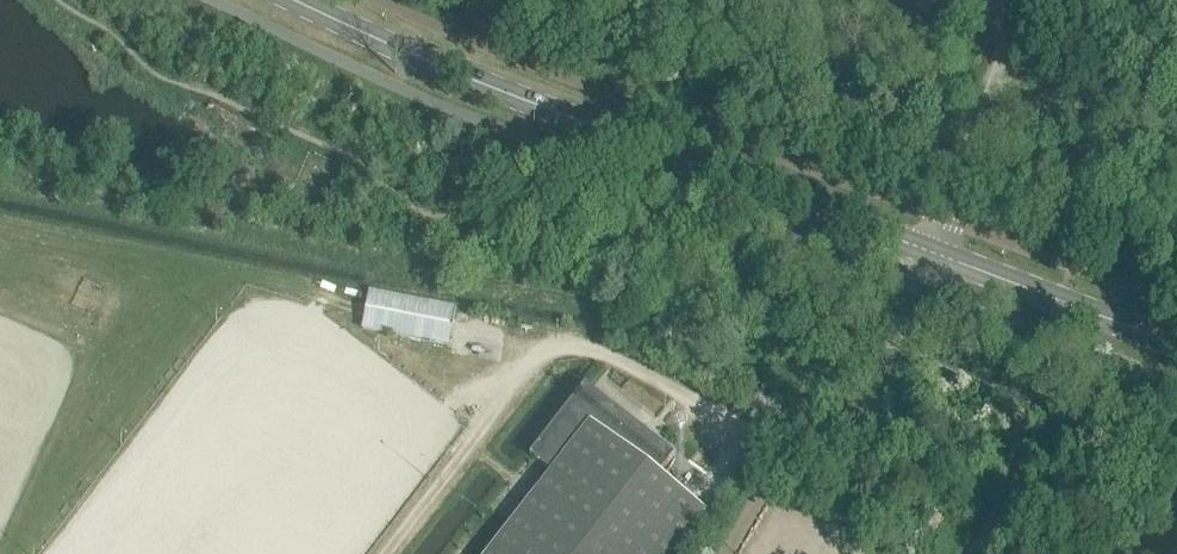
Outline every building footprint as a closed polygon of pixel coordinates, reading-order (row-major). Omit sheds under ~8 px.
[(361,327),(447,346),(455,309),(369,290),(361,327)] [(704,514),(657,477),(673,455),(583,386),(528,457),(550,474),(488,553),(673,553),(704,514)]
